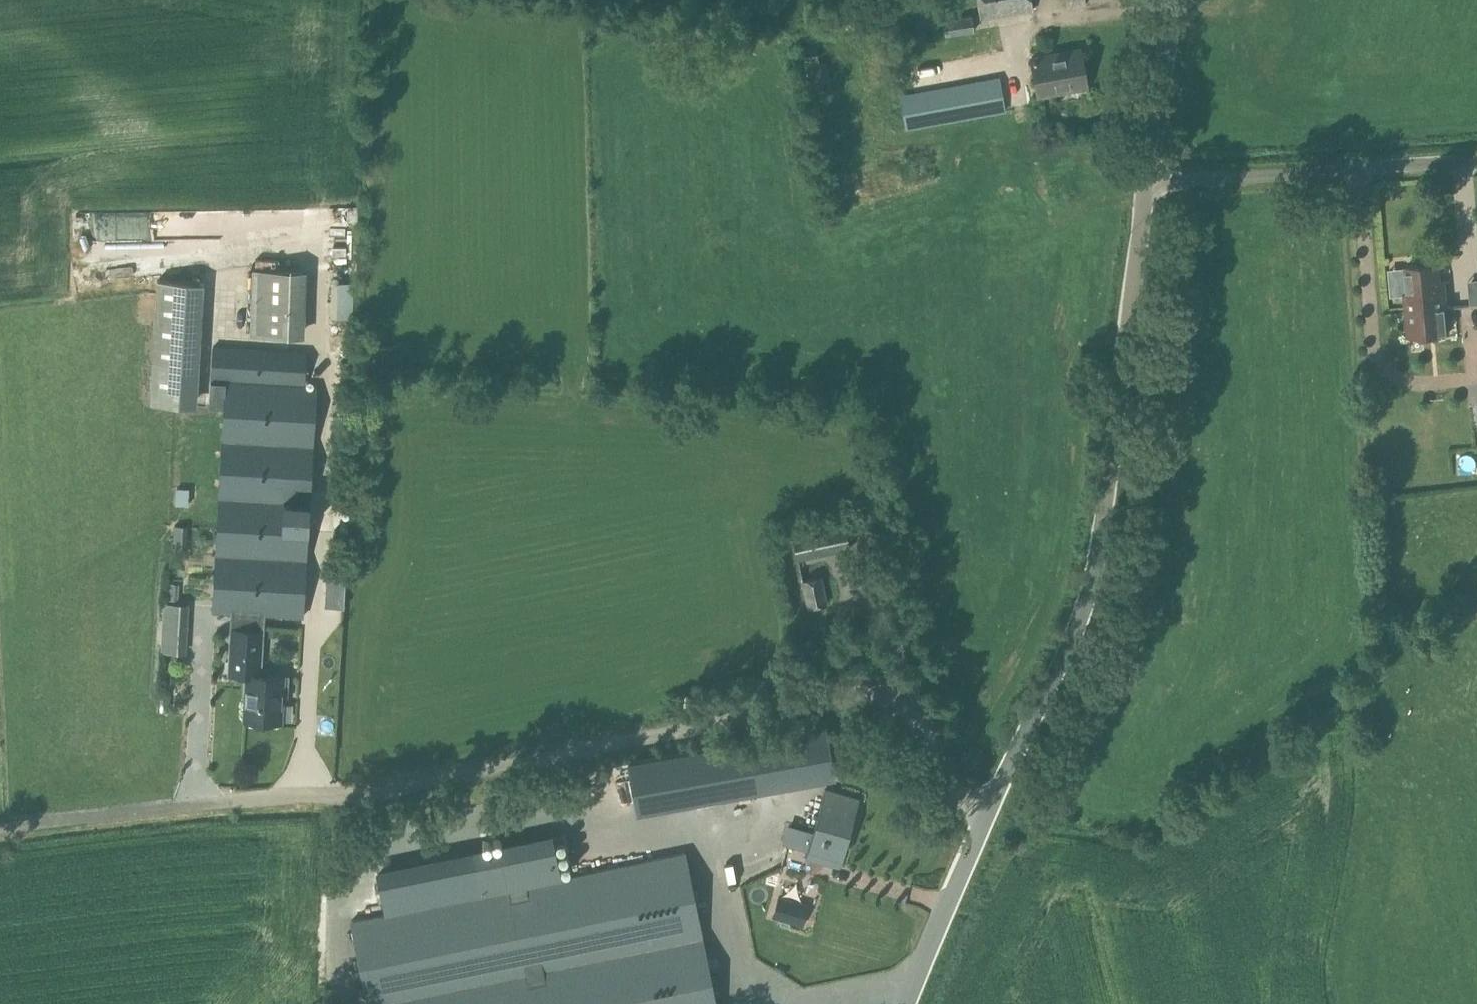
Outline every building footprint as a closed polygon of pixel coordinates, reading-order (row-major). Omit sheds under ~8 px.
[(976,31),(1027,29),(1026,4),(975,6),(976,31)] [(1081,49),(1032,57),(1039,95),(1088,86),(1081,49)] [(825,52),(805,57),(811,87),(831,83),(825,52)] [(1000,78),(900,95),(906,129),(1006,112),(1000,78)] [(1409,292),(1405,293),(1409,336),(1450,332),(1445,279),(1441,280),(1440,262),(1406,265),(1409,292)] [(250,331),(298,332),(300,267),(252,266),(250,331)] [(352,283),(332,283),(329,356),(350,356),(352,283)] [(210,344),(208,377),(225,378),(213,612),(266,615),(304,617),(316,382),(304,381),(305,348),(210,344)] [(151,403),(192,405),(194,363),(153,361),(151,403)] [(177,488),(176,504),(189,505),(190,488),(177,488)] [(844,524),(791,535),(797,561),(850,550),(844,524)] [(326,576),(325,609),(343,610),(344,577),(326,576)] [(801,580),(806,607),(828,603),(822,576),(801,580)] [(189,605),(163,603),(162,620),(188,621),(189,605)] [(263,675),(266,615),(230,613),(227,660),(223,661),(223,669),(227,671),(227,674),(249,675),(247,720),(281,722),(283,676),(263,675)] [(825,727),(782,734),(628,762),(637,813),(834,778),(828,743),(825,727)] [(839,866),(859,798),(828,789),(807,856),(839,866)] [(778,793),(777,821),(810,822),(811,794),(778,793)] [(351,920),(368,1003),(716,1003),(685,852),(560,877),(552,838),(471,855),(479,894),(351,920)] [(809,905),(778,897),(773,918),(803,926),(809,905)]
